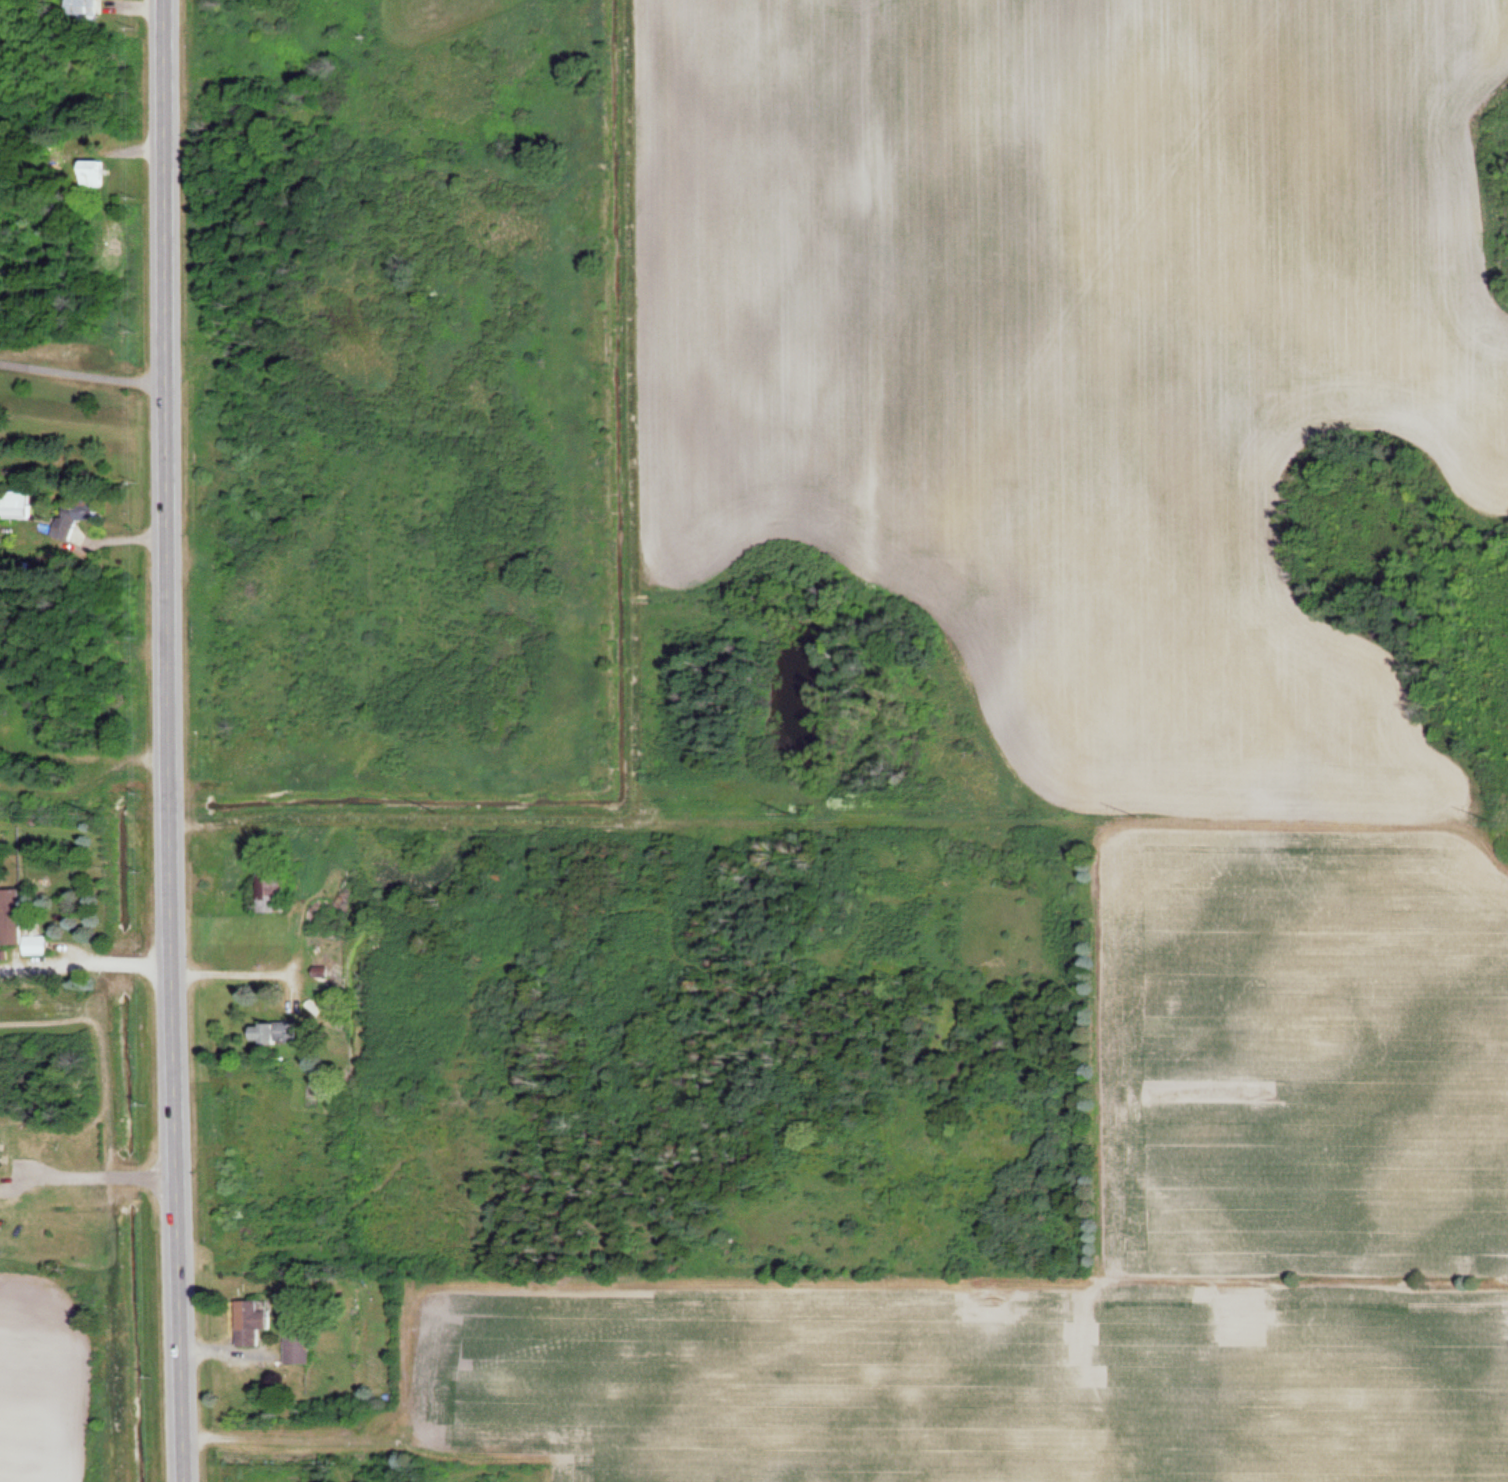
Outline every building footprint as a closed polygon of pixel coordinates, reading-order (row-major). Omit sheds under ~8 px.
[(102,21),(102,0),(70,0),(70,21),(102,21)] [(107,187),(112,165),(90,159),(85,182),(107,187)] [(31,491),(6,490),(6,519),(31,519),(31,491)] [(104,504),(81,503),(81,522),(104,523),(104,504)] [(271,910),(294,910),(294,873),(271,873),(271,910)] [(6,944),(29,943),(29,954),(52,953),(52,935),(43,935),(43,921),(27,921),(26,888),(4,889),(6,944)] [(300,1040),(299,1021),(256,1023),(257,1042),(300,1040)] [(241,1345),(263,1345),(263,1328),(273,1328),(273,1310),(264,1310),(264,1299),(241,1299),(241,1345)] [(311,1333),(287,1333),(287,1362),(311,1362),(311,1333)]
